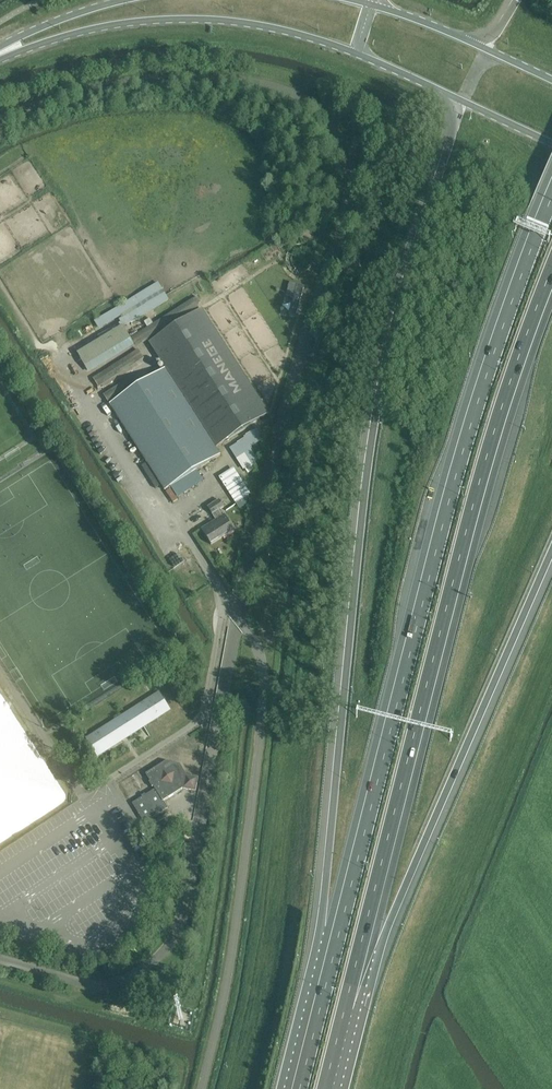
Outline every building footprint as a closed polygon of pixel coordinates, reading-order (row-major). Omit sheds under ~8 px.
[(295,317),(304,286),(290,282),(286,296),(293,298),(288,315),(295,317)] [(137,347),(199,308),(193,299),(131,338),(137,347)] [(166,368),(216,448),(269,413),(202,309),(149,343),(166,368)] [(121,323),(76,350),(88,370),(133,342),(121,323)] [(99,388),(145,359),(139,349),(93,378),(99,388)] [(133,389),(110,404),(165,490),(171,487),(177,496),(204,480),(197,470),(221,455),(216,448),(166,368),(133,389)] [(103,395),(110,404),(133,389),(126,380),(103,395)] [(250,447),(266,437),(260,429),(230,449),(244,470),(259,461),(250,447)] [(234,468),(219,477),(236,504),(251,495),(234,468)] [(234,530),(224,514),(223,516),(219,511),(224,507),(219,499),(208,507),(216,520),(201,529),(211,545),(234,530)] [(158,692),(85,739),(96,757),(170,710),(158,692)] [(155,790),(133,804),(141,818),(145,823),(168,808),(164,801),(183,789),(197,791),(199,778),(187,775),(180,765),(167,762),(146,774),(155,790)]
